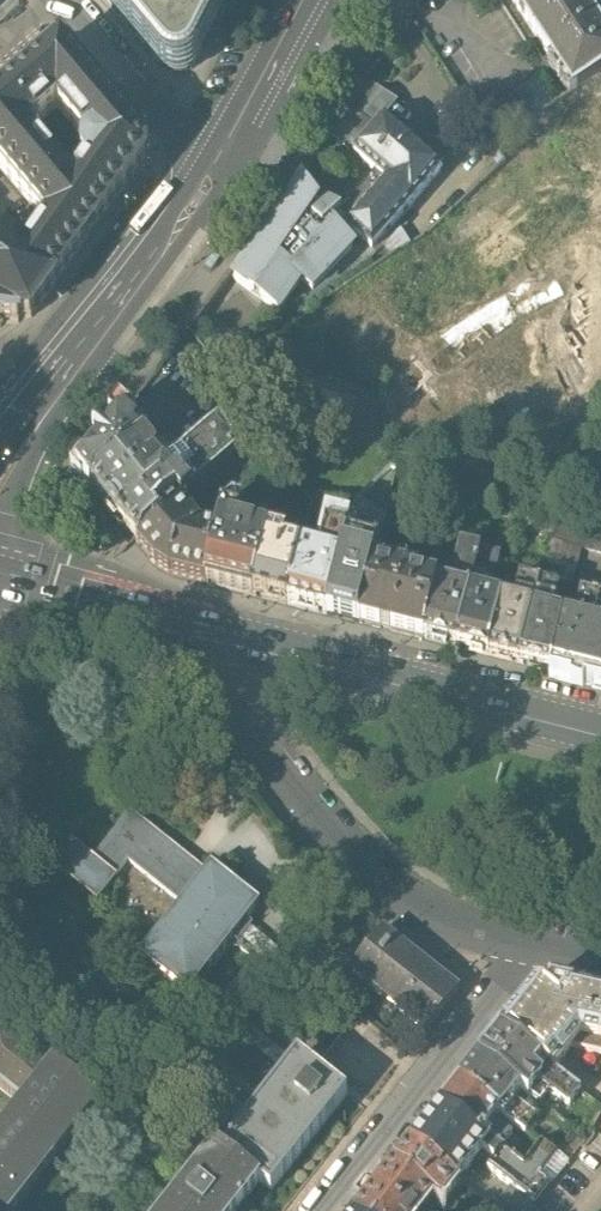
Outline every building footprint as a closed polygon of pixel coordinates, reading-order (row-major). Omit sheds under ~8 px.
[(181,77),(189,74),(195,69),(231,0),(105,0),(166,72),(173,76),(181,77)] [(533,29),(576,0),(513,0),(533,29)] [(533,29),(553,58),(548,61),(569,93),(600,71),(600,29),(581,0),(576,0),(533,29)] [(18,318),(30,317),(146,159),(146,151),(146,144),(62,45),(0,98),(0,165),(47,221),(20,257),(6,247),(5,246),(4,246),(3,245),(2,245),(1,245),(0,244),(0,323),(18,323),(18,318)] [(371,83),(352,105),(376,125),(383,117),(398,100),(371,83)] [(352,105),(349,102),(330,129),(353,150),(376,125),(352,105)] [(440,166),(383,117),(376,125),(353,150),(375,169),(341,207),(327,200),(320,208),(314,205),(316,202),(298,175),(270,217),(230,272),(278,308),(300,278),(312,287),(352,245),(346,239),(354,229),(371,243),(440,166)] [(412,242),(401,225),(385,243),(393,255),(412,242)] [(502,362),(550,437),(600,405),(600,349),(578,313),(502,362)] [(104,504),(154,463),(155,455),(144,442),(148,438),(144,432),(134,425),(137,421),(120,407),(110,420),(114,423),(102,439),(94,440),(95,447),(85,460),(80,456),(70,469),(82,481),(84,480),(103,501),(102,502),(104,504)] [(174,468),(197,495),(236,462),(232,457),(238,452),(219,430),(179,463),(174,468)] [(197,495),(174,468),(162,455),(154,463),(104,504),(118,520),(127,531),(128,530),(139,544),(182,507),(197,495)] [(355,502),(350,521),(351,522),(328,612),(328,613),(359,621),(359,620),(358,620),(376,547),(377,547),(381,530),(369,526),(373,507),(355,502)] [(223,513),(217,537),(206,582),(253,594),(267,536),(238,528),(242,505),(234,503),(223,513)] [(201,529),(182,507),(139,544),(161,571),(206,582),(217,537),(200,532),(201,529)] [(557,510),(541,577),(572,585),(581,549),(600,554),(600,521),(557,510)] [(312,555),(300,552),(287,603),(326,613),(326,612),(328,612),(351,522),(350,521),(328,516),(320,551),(312,555)] [(271,522),(267,536),(253,594),(287,603),(300,552),(285,548),(287,541),(278,539),(281,525),(271,522)] [(500,545),(482,541),(480,551),(498,555),(500,545)] [(440,574),(438,583),(424,637),(456,645),(480,551),(462,546),(454,577),(440,574)] [(411,556),(377,547),(376,547),(358,620),(359,620),(360,620),(360,621),(424,637),(438,583),(406,575),(411,556)] [(498,555),(480,551),(456,645),(489,653),(501,605),(505,590),(490,586),(498,555)] [(539,585),(521,581),(514,608),(501,605),(489,653),(520,661),(539,585)] [(558,590),(539,585),(520,661),(551,669),(563,620),(551,617),(558,590)] [(563,620),(551,669),(600,682),(600,601),(582,596),(575,623),(563,620)] [(93,858),(116,876),(128,862),(180,903),(138,955),(188,994),(241,927),(260,903),(211,865),(206,871),(130,812),(93,858)] [(93,858),(72,841),(52,866),(98,902),(117,877),(116,876),(93,858)] [(426,953),(377,914),(342,958),(419,1020),(453,975),(426,953)] [(552,985),(547,993),(538,988),(502,1034),(553,1074),(572,1050),(600,1057),(600,996),(552,985)] [(94,1092),(0,1018),(0,1079),(16,1094),(19,1096),(0,1118),(0,1210),(1,1210),(94,1092)] [(502,1034),(481,1061),(520,1091),(538,1105),(548,1093),(570,1109),(581,1095),(553,1074),(502,1034)] [(292,1063),(222,1153),(261,1184),(270,1190),(348,1091),(301,1054),(292,1063)] [(481,1061),(461,1086),(499,1116),(526,1137),(536,1124),(515,1107),(512,1110),(508,1107),(520,1091),(481,1061)] [(461,1086),(441,1111),(487,1148),(499,1157),(521,1174),(525,1168),(514,1160),(523,1149),(493,1124),(499,1116),(461,1086)] [(441,1111),(412,1148),(458,1185),(483,1154),(487,1148),(441,1111)] [(261,1184),(222,1153),(216,1148),(166,1210),(240,1210),(261,1184)] [(412,1148),(396,1170),(433,1199),(442,1206),(458,1185),(412,1148)] [(487,1148),(483,1154),(495,1163),(499,1157),(487,1148)] [(521,1174),(499,1157),(495,1163),(488,1172),(510,1191),(535,1210),(536,1210),(568,1169),(541,1148),(525,1168),(521,1174)] [(363,1210),(424,1210),(433,1199),(396,1170),(363,1210)] [(510,1191),(494,1210),(534,1210),(535,1210),(510,1191)] [(479,1210),(492,1210),(476,1199),(471,1204),(479,1210)]
